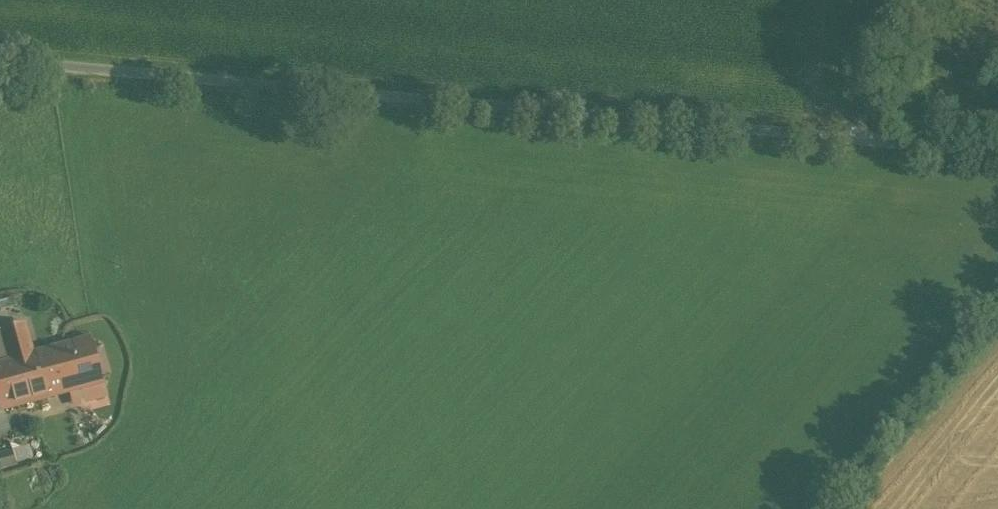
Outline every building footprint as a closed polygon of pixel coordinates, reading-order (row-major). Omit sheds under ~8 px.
[(23,324),(1,330),(9,361),(21,404),(22,404),(69,391),(101,382),(89,339),(31,355),(23,324)] [(1,330),(0,331),(0,364),(9,361),(1,330)] [(9,361),(0,364),(0,408),(0,410),(21,404),(9,361)] [(105,397),(101,382),(69,391),(73,406),(105,397)] [(3,448),(6,464),(38,459),(35,442),(3,448)]
